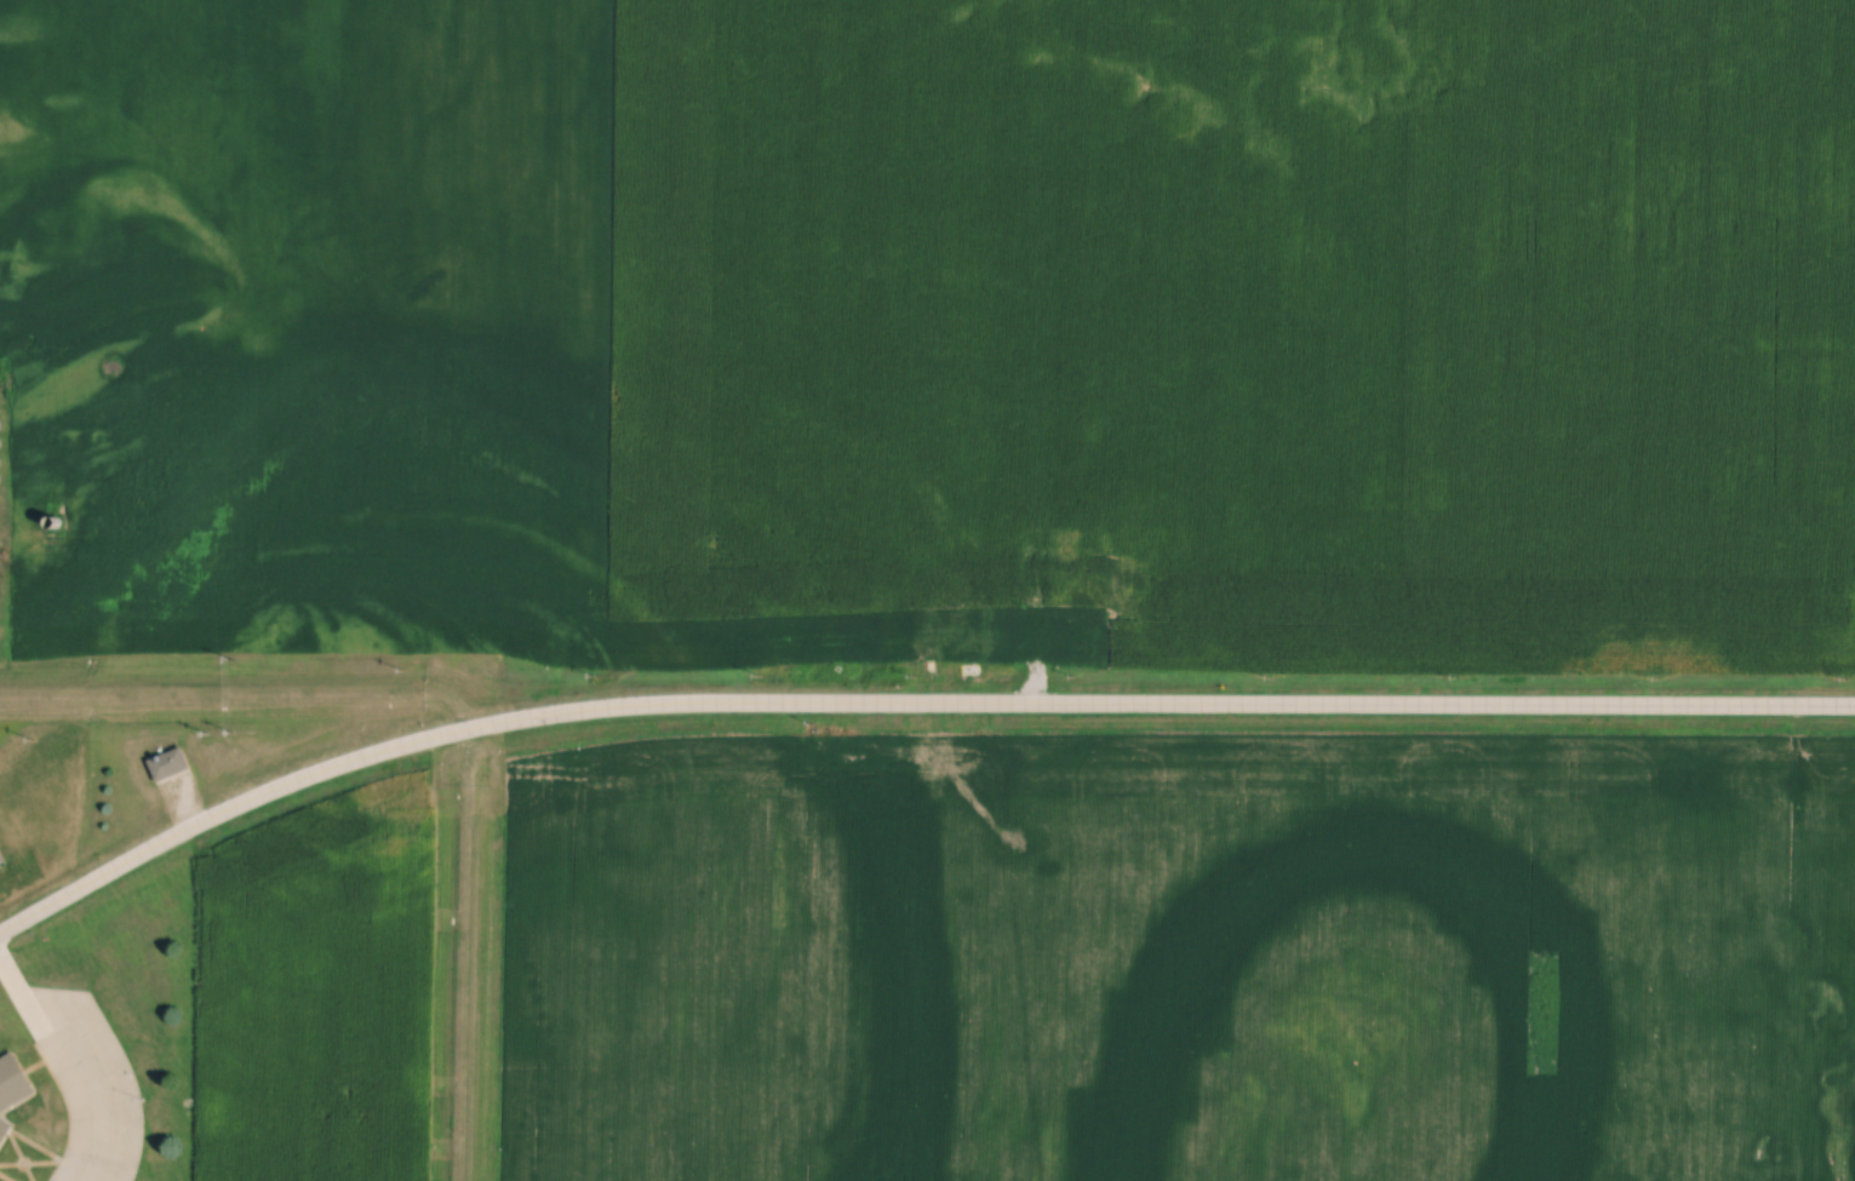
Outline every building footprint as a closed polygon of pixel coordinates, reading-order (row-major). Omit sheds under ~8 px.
[(192,772),(186,750),(151,760),(158,782),(192,772)] [(0,852),(0,874),(9,870),(0,852)] [(35,1091),(13,1049),(0,1057),(0,1112),(35,1091)] [(12,1123),(0,1115),(0,1144),(12,1123)]
